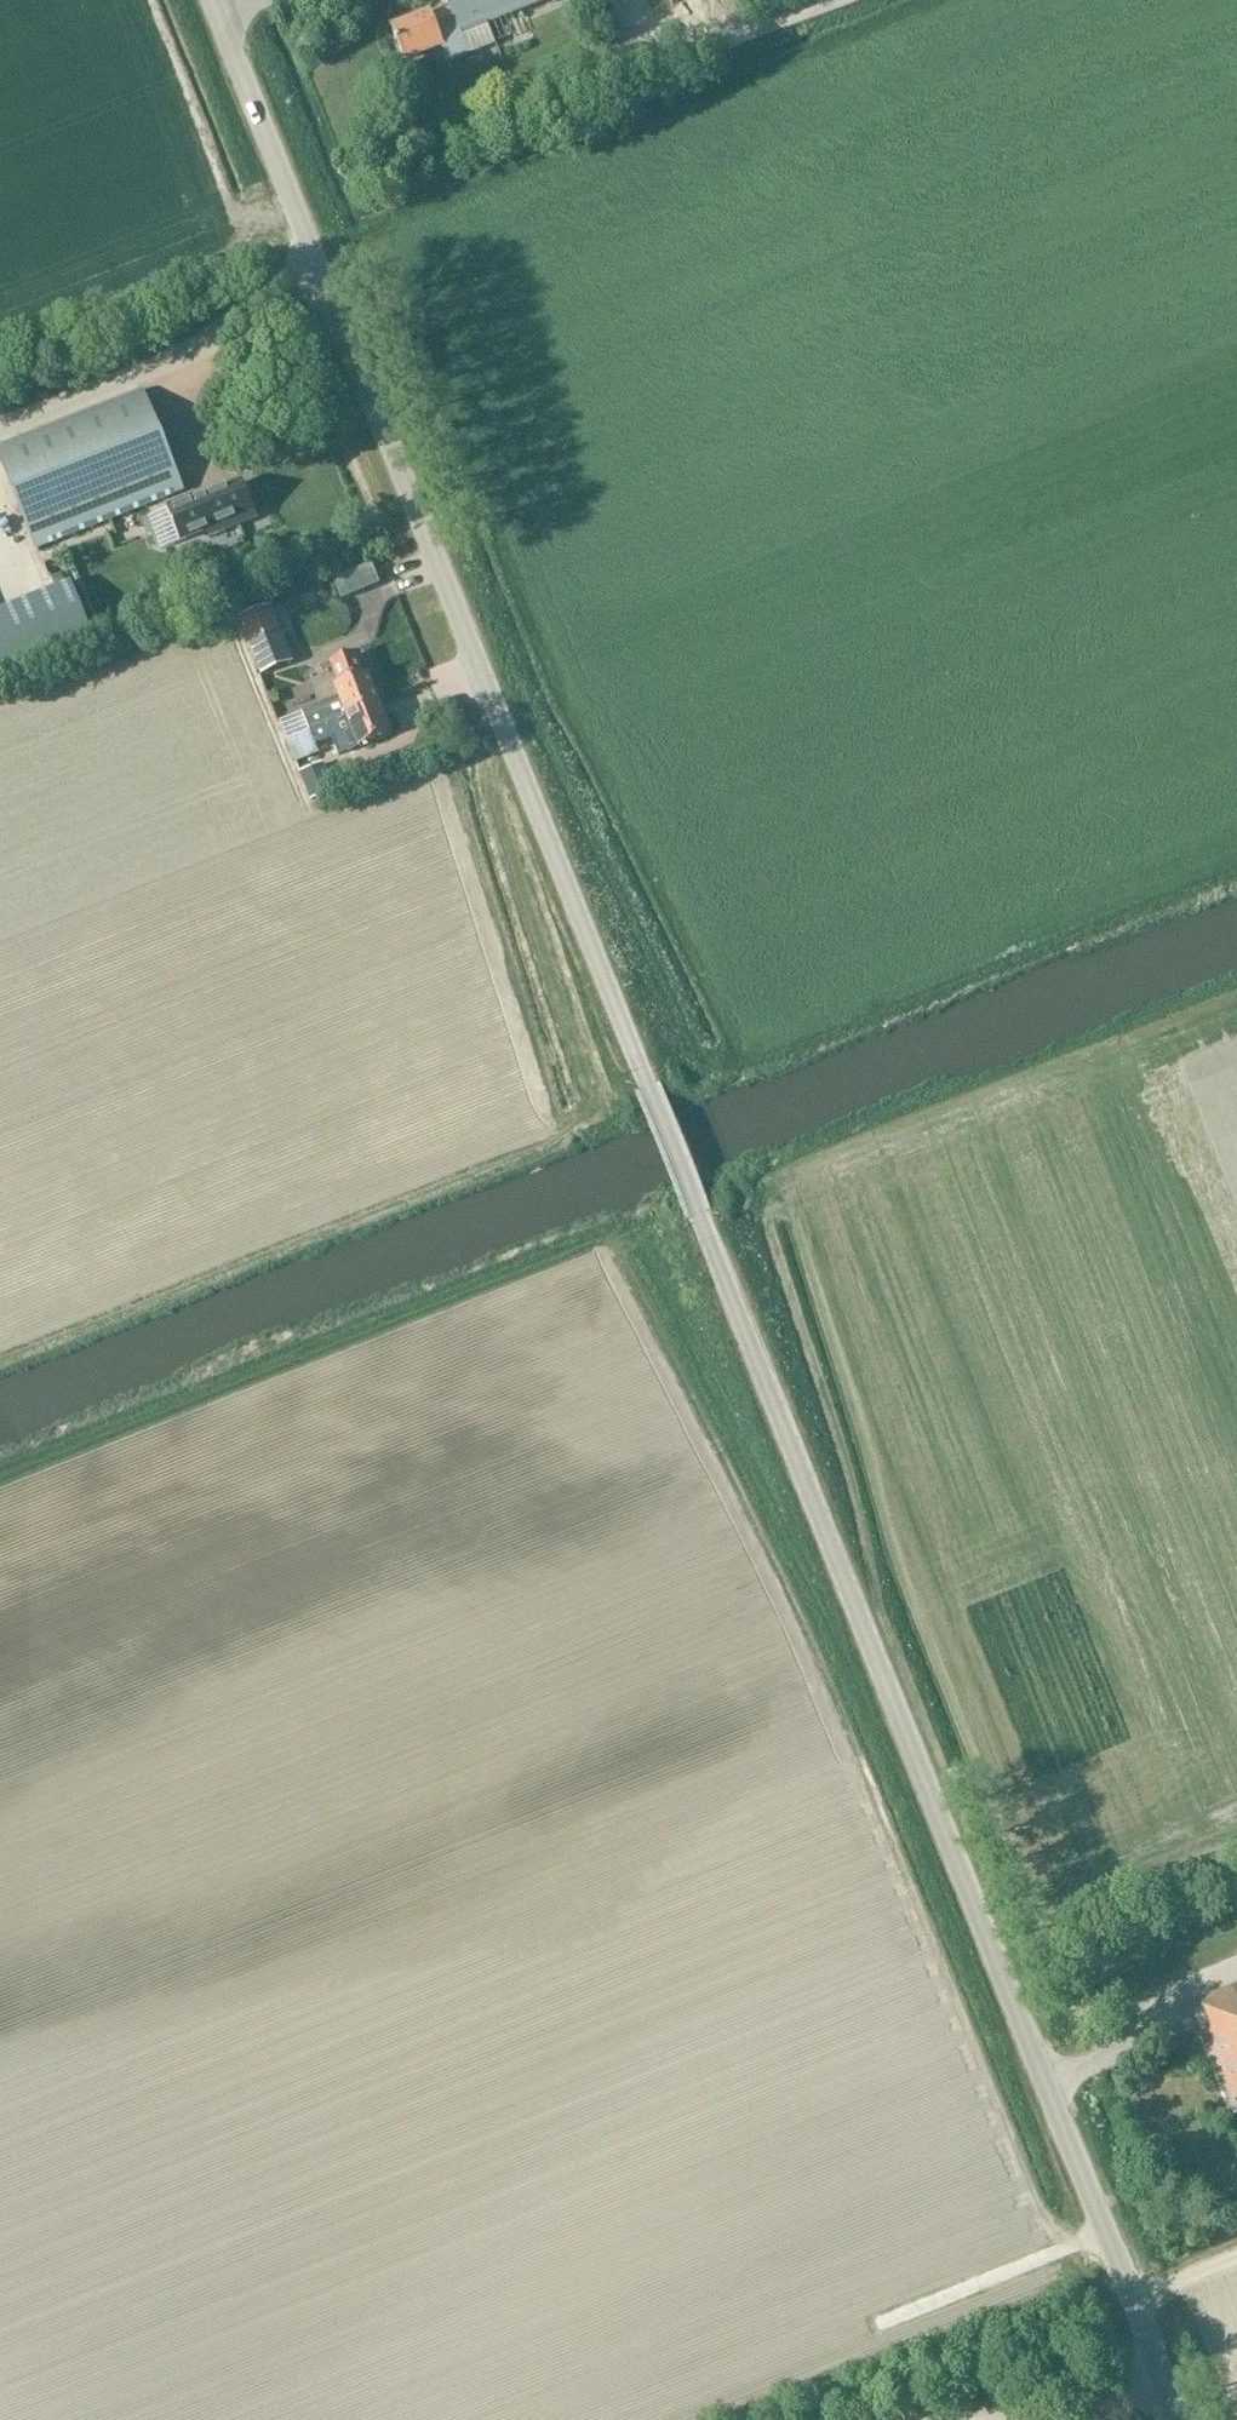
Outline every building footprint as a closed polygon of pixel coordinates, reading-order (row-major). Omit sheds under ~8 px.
[(461,36),(551,0),(447,0),(451,9),(434,15),(433,12),(394,27),(406,60),(446,45),(442,35),(458,29),(461,36)] [(37,550),(187,491),(146,389),(0,446),(0,454),(37,550)] [(259,516),(245,482),(197,502),(196,501),(169,511),(181,543),(238,520),(240,525),(259,516)] [(0,613),(0,676),(95,636),(73,583),(0,613)] [(242,620),(258,660),(289,647),(273,607),(242,620)] [(289,647),(258,660),(264,674),(295,662),(289,647)] [(311,732),(380,705),(368,674),(365,676),(357,656),(332,666),(339,685),(336,687),(340,697),(303,712),(311,732)] [(393,736),(380,705),(311,732),(316,744),(332,738),(339,756),(360,748),(393,736)] [(338,791),(330,770),(305,779),(314,801),(338,791)] [(1236,2099),(1236,1984),(1203,1998),(1206,2006),(1204,2007),(1211,2025),(1208,2027),(1236,2099)]
